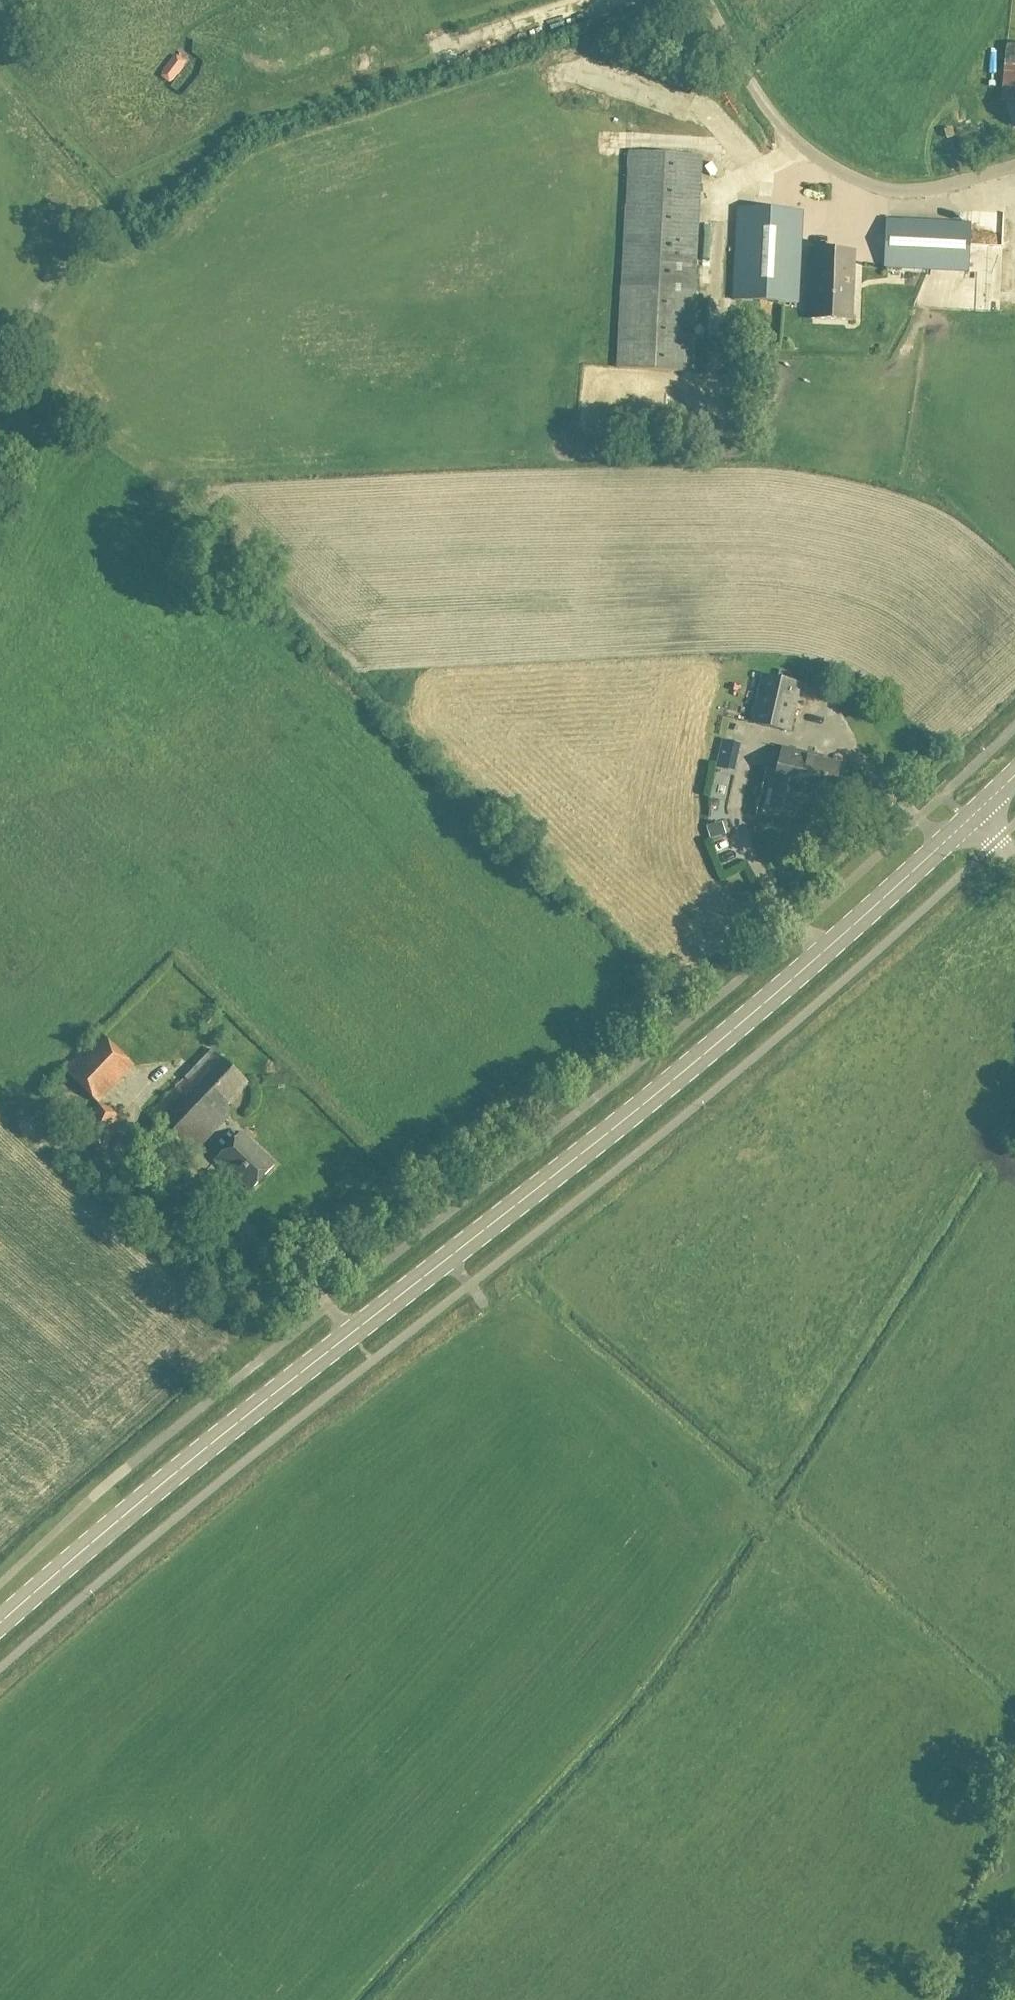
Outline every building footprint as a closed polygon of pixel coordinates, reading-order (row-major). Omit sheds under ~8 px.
[(1002,41),(1005,98),(1014,97),(1014,40),(1002,41)] [(691,371),(702,156),(628,151),(617,368),(691,371)] [(797,304),(801,212),(738,209),(733,301),(797,304)] [(968,272),(971,224),(885,220),(883,268),(968,272)] [(851,320),(853,250),(809,249),(807,319),(851,320)] [(795,708),(801,684),(762,675),(756,699),(795,708)] [(790,732),(795,708),(756,699),(751,724),(790,732)] [(792,763),(795,751),(782,748),(774,788),(775,788),(770,809),(793,814),(798,793),(796,792),(802,765),(792,763)] [(796,792),(798,793),(810,796),(810,793),(833,798),(840,765),(814,759),(815,756),(795,751),(792,763),(802,765),(796,792)] [(72,1073),(103,1101),(138,1064),(107,1035),(72,1073)] [(228,1106),(249,1084),(212,1050),(185,1078),(188,1081),(151,1120),(169,1138),(190,1158),(230,1117),(228,1106)] [(104,1154),(121,1116),(96,1105),(79,1142),(104,1154)] [(251,1190),(274,1165),(241,1134),(215,1161),(229,1174),(231,1172),(251,1190)]
